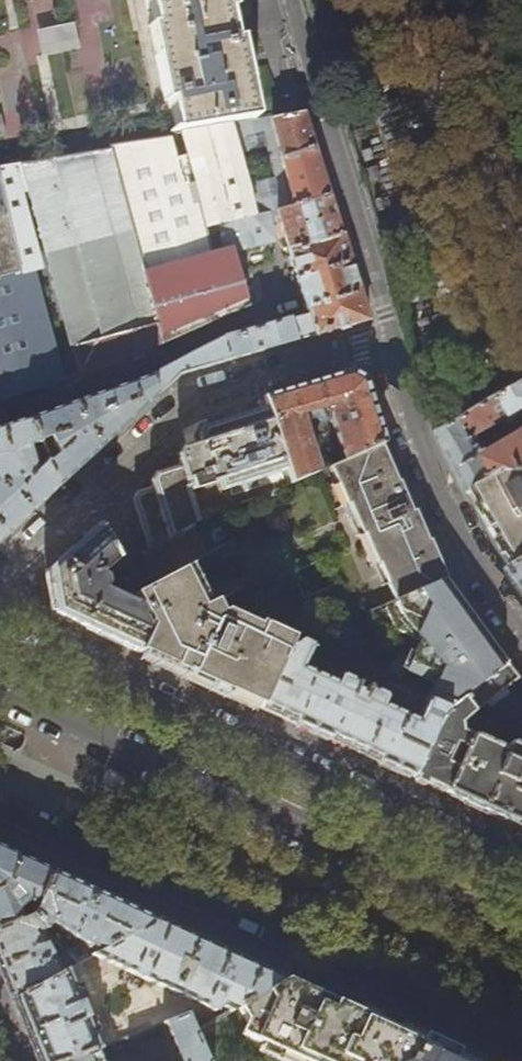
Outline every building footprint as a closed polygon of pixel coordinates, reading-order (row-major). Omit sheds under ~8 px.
[(155,25),(149,26),(165,101),(171,100),(177,132),(180,131),(257,120),(248,76),(245,63),(244,56),(241,40),(234,41),(231,25),(228,11),(234,9),(232,0),(150,0),(155,25)] [(77,29),(45,35),(48,54),(81,48),(77,29)] [(295,205),(330,194),(323,171),(310,130),(306,114),(285,118),(274,120),(295,205)] [(295,205),(274,120),(273,117),(257,120),(180,131),(187,159),(168,165),(159,136),(26,159),(32,188),(81,373),(164,343),(250,307),(233,250),(250,245),(251,248),(271,243),(271,240),(275,239),(267,213),(278,210),(295,205)] [(32,188),(26,159),(0,163),(0,166),(23,273),(0,280),(0,400),(60,381),(32,272),(43,269),(23,190),(32,188)] [(0,166),(0,280),(23,273),(0,166)] [(340,228),(330,194),(295,205),(278,210),(298,275),(297,276),(308,309),(309,309),(310,314),(316,336),(369,320),(340,228)] [(310,314),(224,340),(173,365),(149,377),(30,420),(0,429),(0,541),(42,502),(97,451),(174,380),(179,375),(186,373),(223,363),(263,351),(316,336),(310,314)] [(302,424),(329,417),(342,460),(379,444),(384,442),(364,379),(357,375),(350,371),(321,380),(263,397),(266,408),(287,484),(316,472),(302,424)] [(469,492),(475,488),(507,469),(521,470),(521,436),(487,456),(475,436),(511,416),(512,417),(521,411),(521,384),(438,433),(453,462),(469,492)] [(287,484),(266,408),(204,427),(199,436),(201,442),(182,448),(178,456),(180,466),(164,470),(155,473),(150,482),(153,490),(139,494),(137,497),(136,501),(151,551),(168,541),(188,529),(218,514),(287,484)] [(155,582),(156,584),(152,585),(144,590),(132,596),(138,607),(148,628),(136,652),(144,656),(201,682),(260,709),(291,643),(300,639),(445,578),(429,541),(427,542),(416,518),(414,512),(411,513),(406,502),(398,483),(396,484),(379,444),(342,460),(316,472),(287,484),(218,514),(219,515),(232,541),(203,556),(155,582)] [(507,469),(475,488),(498,529),(501,535),(504,539),(511,552),(515,559),(519,566),(521,565),(521,470),(507,469)] [(151,551),(141,557),(146,566),(152,577),(155,582),(203,556),(232,541),(219,515),(218,514),(188,529),(168,541),(151,551)] [(69,621),(136,652),(148,628),(138,607),(102,591),(105,586),(104,580),(99,577),(115,562),(97,526),(47,571),(54,615),(69,621)] [(519,566),(511,571),(521,586),(521,565),(519,566)] [(445,578),(300,639),(319,648),(386,679),(447,708),(461,698),(506,664),(497,652),(488,640),(480,629),(452,575),(445,578)] [(316,655),(319,648),(300,639),(291,643),(260,709),(318,735),(411,778),(439,714),(447,708),(386,679),(381,689),(392,694),(394,703),(400,706),(397,713),(381,706),(385,696),(363,686),(360,690),(365,693),(363,697),(353,692),(357,683),(338,674),(334,683),(301,668),(309,652),(316,655)] [(506,664),(461,698),(473,714),(481,709),(516,726),(521,721),(521,685),(506,664)] [(473,714),(461,698),(447,708),(439,714),(411,778),(419,781),(445,793),(471,736),(462,732),(459,724),(473,714)] [(471,736),(445,793),(489,814),(521,829),(521,749),(511,744),(508,745),(505,752),(471,736)] [(127,779),(106,770),(99,783),(120,793),(127,779)] [(52,872),(12,854),(0,848),(0,929),(32,916),(21,907),(28,901),(37,906),(52,872)] [(100,894),(52,872),(37,906),(32,916),(45,929),(51,924),(82,943),(67,951),(79,964),(94,955),(158,920),(100,894)] [(45,929),(32,916),(0,929),(0,969),(1,971),(13,1001),(68,970),(79,964),(67,951),(55,961),(40,934),(45,929)] [(220,949),(158,920),(94,955),(216,1012),(216,1010),(218,1010),(220,1009),(221,1008),(223,1006),(232,1011),(283,978),(220,949)] [(68,970),(13,1001),(22,1024),(37,1060),(69,1060),(96,1050),(100,1049),(94,1035),(109,1028),(101,1007),(86,1013),(68,970)] [(372,1018),(296,984),(283,978),(232,1011),(227,1014),(244,1022),(239,1034),(299,1060),(465,1060),(395,1029),(372,1018)] [(195,1033),(187,1015),(165,1024),(179,1060),(207,1060),(195,1033)] [(96,1050),(69,1060),(100,1060),(96,1050)]
